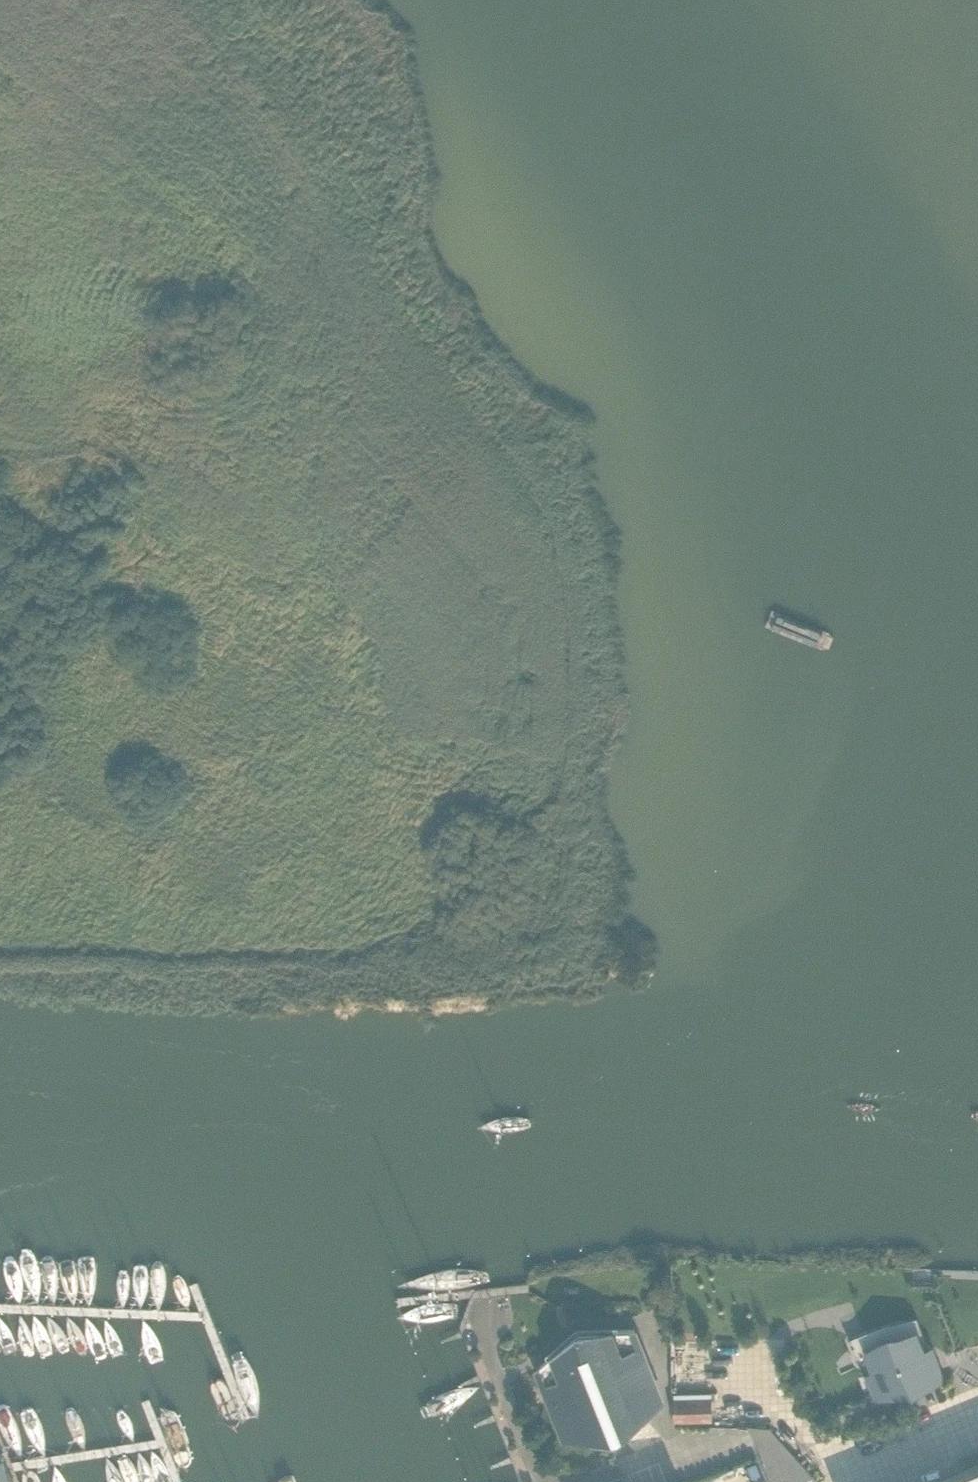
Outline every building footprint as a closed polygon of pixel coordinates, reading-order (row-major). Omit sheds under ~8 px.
[(622,1438),(662,1402),(633,1330),(579,1332),(539,1367),(568,1439),(622,1438)] [(925,1334),(880,1351),(896,1391),(881,1397),(882,1398),(919,1384),(921,1389),(951,1377),(951,1376),(950,1376),(941,1351),(933,1354),(925,1334)] [(934,1481),(977,1481),(977,1464),(934,1481)]
